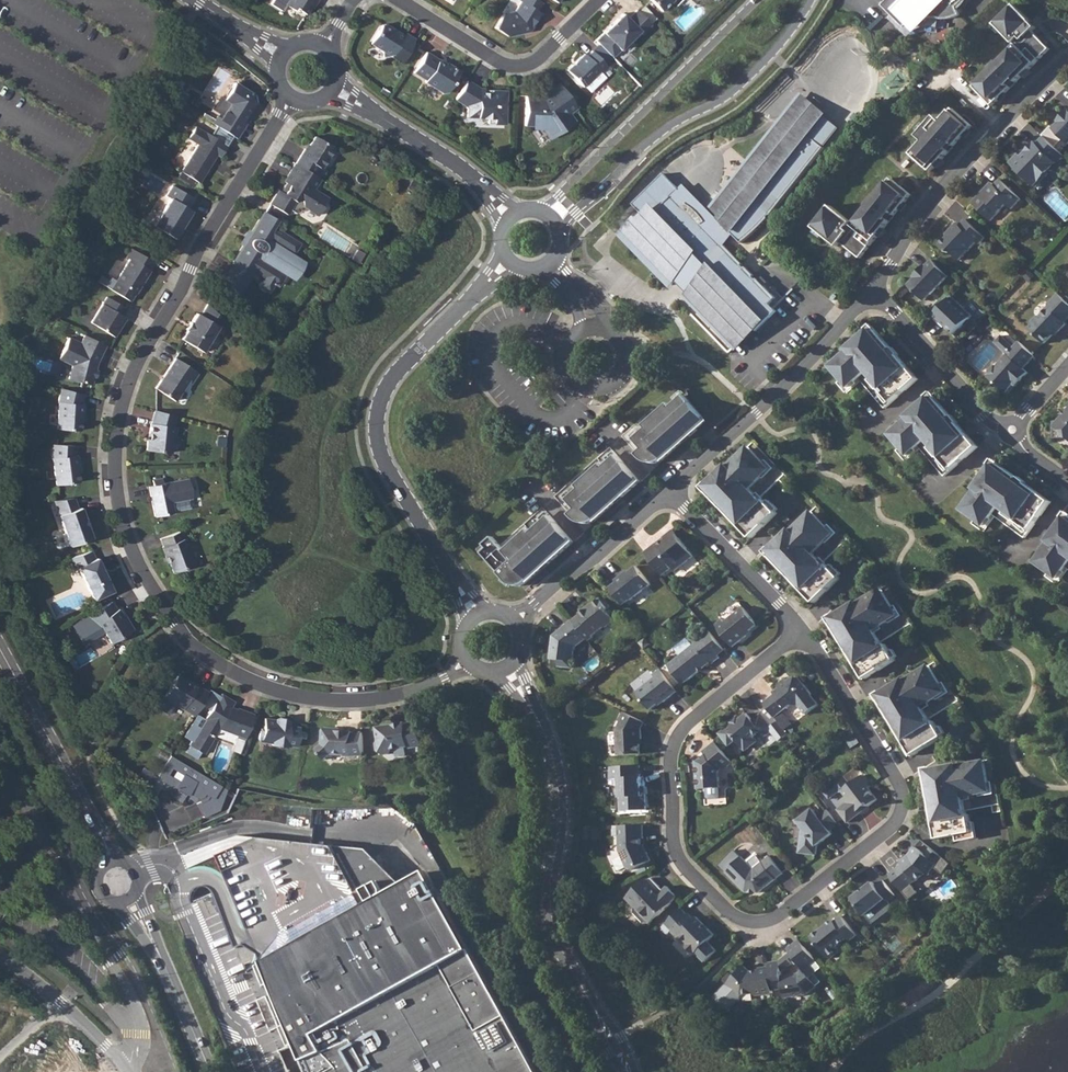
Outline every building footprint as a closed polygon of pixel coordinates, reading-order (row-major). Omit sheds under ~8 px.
[(285,4),(295,11),(297,8),(306,14),(313,2),(315,4),(317,0),(288,0),(285,4)] [(542,2),(539,0),(519,0),(520,1),(515,11),(503,13),(495,27),(509,36),(529,31),(541,13),(537,10),(542,2)] [(660,10),(664,11),(671,4),(671,0),(650,0),(660,10)] [(882,5),(905,26),(906,25),(908,24),(911,22),(914,20),(917,19),(920,18),(924,17),(926,16),(929,16),(931,16),(934,16),(936,17),(938,17),(940,17),(942,18),(945,17),(948,17),(950,16),(952,16),(955,15),(957,14),(959,14),(960,13),(957,5),(962,0),(886,0),(882,5)] [(974,85),(993,105),(1051,49),(1033,30),(1037,26),(1016,4),(996,23),(1017,45),(974,85)] [(651,24),(637,9),(627,18),(623,13),(615,20),(616,21),(611,26),(610,25),(603,32),(620,49),(639,31),(642,34),(651,24)] [(393,54),(402,59),(412,43),(403,37),(404,36),(396,30),(395,32),(392,31),(391,27),(385,24),(381,25),(370,43),(382,50),(383,56),(393,54)] [(608,66),(592,50),(587,55),(584,53),(567,70),(583,86),(599,71),(601,73),(608,66)] [(439,60),(426,51),(413,72),(425,80),(425,82),(443,93),(447,92),(460,71),(446,62),(444,65),(438,61),(439,60)] [(480,88),(467,80),(456,97),(467,104),(467,116),(488,117),(488,123),(504,124),(506,91),(492,90),(489,93),(484,92),(484,88),(480,88)] [(217,115),(212,123),(237,139),(245,126),(247,125),(257,109),(256,94),(234,81),(223,99),(229,103),(220,117),(217,115)] [(576,108),(559,83),(544,93),(544,97),(536,96),(536,95),(526,95),(524,124),(541,125),(550,138),(575,121),(569,113),(576,108)] [(913,154),(933,171),(972,126),(952,108),(941,121),(935,116),(918,136),(924,141),(913,154)] [(1067,109),(1061,117),(1062,118),(1058,122),(1052,129),(1067,144),(1067,110),(1067,109)] [(635,216),(617,234),(629,246),(631,243),(639,251),(636,253),(656,274),(659,272),(672,284),(677,278),(689,289),(685,294),(713,323),(711,324),(720,334),(726,328),(740,343),(774,309),(770,304),(777,298),(758,279),(756,280),(753,277),(755,275),(746,267),(744,269),(741,266),(743,264),(725,246),(734,235),(741,243),(744,241),(746,240),(750,237),(753,234),(755,232),(758,230),(760,227),(762,225),(764,223),(766,220),(768,218),(767,216),(769,214),(770,215),(824,147),(806,133),(795,147),(789,142),(800,128),(784,115),(775,127),(774,126),(758,145),(760,147),(722,194),(721,193),(710,207),(719,216),(716,219),(719,222),(706,239),(706,237),(704,231),(702,225),(698,219),(691,212),(683,207),(682,208),(671,198),(679,190),(663,174),(633,204),(648,220),(643,225),(635,216)] [(195,126),(188,138),(198,144),(181,171),(199,183),(207,170),(205,168),(208,163),(211,164),(217,155),(220,157),(227,146),(223,144),(224,143),(205,132),(195,126)] [(304,148),(295,163),(311,173),(316,165),(321,168),(333,148),(314,136),(306,149),(304,148)] [(1064,156),(1044,137),(1037,144),(1036,143),(1026,153),(1028,154),(1023,159),(1019,154),(1011,163),(1037,187),(1050,174),(1047,171),(1055,162),(1057,163),(1064,156)] [(311,173),(295,163),(284,181),(292,186),(289,190),(287,188),(284,193),(278,190),(270,204),(287,214),(290,209),(295,213),(308,209),(317,215),(328,198),(313,189),(319,178),(311,173)] [(862,258),(912,195),(891,179),(854,225),(831,206),(814,227),(838,246),(842,242),(862,258)] [(1022,199),(1000,179),(995,186),(993,184),(985,193),(983,191),(972,203),(992,221),(1007,204),(1012,209),(1022,199)] [(170,198),(153,225),(174,238),(191,211),(188,208),(194,199),(172,185),(166,195),(170,198)] [(433,195),(430,200),(439,205),(441,200),(433,195)] [(277,220),(265,212),(252,232),(251,232),(250,233),(249,233),(247,235),(246,235),(245,237),(245,238),(244,239),(244,240),(244,241),(243,243),(243,244),(244,246),(226,274),(229,276),(225,281),(238,295),(248,279),(246,277),(252,267),(260,272),(264,279),(263,279),(262,280),(261,281),(261,282),(260,283),(260,284),(260,285),(260,286),(261,288),(262,289),(263,290),(264,290),(265,291),(266,291),(268,291),(269,290),(270,290),(271,289),(271,288),(272,287),(272,286),(272,285),(272,284),(274,283),(278,285),(285,274),(290,277),(293,272),(297,275),(301,268),(297,265),(301,260),(292,255),(298,246),(289,240),(291,238),(281,232),(279,234),(271,229),(277,220)] [(985,238),(965,219),(960,225),(957,223),(950,231),(952,232),(940,245),(948,253),(952,253),(960,260),(977,242),(979,244),(985,238)] [(131,248),(126,257),(129,259),(116,281),(135,293),(154,263),(131,248)] [(949,276),(932,260),(926,266),(925,265),(918,272),(919,273),(908,285),(925,301),(949,276)] [(1029,328),(1045,344),(1058,330),(1059,331),(1066,324),(1065,322),(1067,319),(1067,303),(1058,293),(1048,304),(1049,308),(1041,316),(1037,316),(1031,323),(1031,327),(1029,328)] [(107,296),(91,322),(114,336),(125,318),(122,316),(126,308),(107,296)] [(949,296),(933,314),(955,333),(972,315),(949,296)] [(224,322),(207,303),(200,315),(196,312),(191,322),(190,321),(186,329),(181,338),(203,351),(218,326),(221,328),(224,322)] [(919,379),(873,326),(848,348),(848,349),(837,359),(840,362),(832,369),(849,387),(868,371),(882,388),(881,389),(892,402),(919,379)] [(105,345),(84,335),(80,343),(68,337),(58,358),(72,365),(68,379),(91,385),(97,362),(105,345)] [(1035,356),(1019,341),(1014,347),(1007,354),(996,365),(993,365),(988,370),(988,374),(987,375),(1005,392),(1013,384),(1017,379),(1020,381),(1028,373),(1023,369),(1035,356)] [(198,373),(175,358),(155,388),(175,401),(189,379),(192,381),(198,373)] [(81,403),(83,394),(61,388),(57,402),(58,402),(56,429),(79,430),(81,414),(83,415),(83,403),(81,403)] [(978,446),(933,394),(907,416),(908,417),(896,427),(899,430),(892,437),(908,455),(927,439),(942,456),(940,457),(951,470),(978,446)] [(664,460),(707,421),(691,403),(691,402),(685,395),(672,406),(669,403),(649,421),(652,424),(635,439),(643,449),(637,455),(641,459),(642,460),(643,461),(644,462),(646,462),(648,463),(650,463),(651,463),(654,464),(656,463),(657,463),(659,463),(660,462),(662,461),(664,460)] [(176,416),(155,410),(151,423),(150,423),(149,433),(150,433),(150,438),(147,440),(147,450),(171,453),(172,438),(175,436),(176,426),(173,425),(176,416)] [(1065,416),(1064,415),(1059,421),(1055,421),(1056,438),(1067,438),(1067,412),(1065,416)] [(75,455),(75,445),(53,444),(51,459),(52,459),(56,485),(79,482),(77,466),(79,466),(78,455),(75,455)] [(728,465),(703,489),(752,538),(778,513),(765,500),(763,502),(761,499),(751,489),(770,469),(751,449),(745,454),(743,452),(728,466),(728,465)] [(604,514),(640,481),(623,463),(624,463),(617,455),(605,467),(602,464),(582,482),(585,485),(568,500),(576,510),(570,515),(574,520),(575,521),(576,521),(577,522),(579,523),(580,523),(582,524),(584,524),(587,524),(589,524),(590,524),(591,523),(593,523),(594,522),(597,520),(604,514)] [(1051,501),(994,461),(975,488),(976,489),(967,501),(970,503),(964,512),(984,526),(999,505),(1018,519),(1016,521),(1030,530),(1051,501)] [(153,485),(148,486),(151,497),(153,496),(155,502),(152,505),(155,516),(174,512),(172,502),(192,498),(188,478),(162,483),(162,478),(152,480),(153,485)] [(74,498),(53,500),(69,546),(91,538),(87,525),(86,526),(84,520),(85,520),(81,507),(77,508),(74,498)] [(1067,513),(1048,541),(1040,553),(1043,556),(1037,564),(1050,573),(1057,578),(1067,564),(1067,514),(1067,513)] [(791,530),(767,553),(815,603),(841,578),(828,565),(827,566),(824,564),(814,553),(834,534),(814,514),(808,519),(806,517),(791,530)] [(529,582),(573,542),(556,524),(557,523),(550,516),(527,537),(524,533),(505,551),(492,537),(483,545),(487,549),(481,553),(505,580),(506,581),(507,582),(508,582),(509,583),(511,584),(513,585),(515,585),(516,585),(519,585),(521,585),(522,585),(524,585),(525,584),(527,583),(529,582)] [(646,551),(672,529),(668,524),(642,546),(646,551)] [(656,545),(645,553),(663,576),(673,567),(676,571),(694,556),(673,530),(664,538),(665,539),(657,546),(656,545)] [(179,531),(160,538),(163,546),(161,546),(165,557),(166,556),(172,572),(183,569),(184,566),(192,563),(184,539),(182,539),(179,531)] [(91,550),(68,558),(73,569),(78,567),(93,600),(112,591),(97,558),(95,559),(91,550)] [(616,582),(610,588),(623,605),(630,599),(631,600),(651,584),(636,566),(624,576),(623,574),(615,581),(616,582)] [(247,590),(249,590),(250,590),(251,589),(252,587),(252,586),(251,584),(251,583),(249,582),(248,582),(246,582),(245,582),(244,583),(243,584),(243,586),(243,587),(244,588),(245,590),(246,590),(247,590)] [(857,602),(829,620),(865,679),(896,660),(887,645),(884,646),(882,643),(875,631),(899,616),(883,591),(877,595),(875,592),(858,603),(857,602)] [(580,615),(572,620),(587,638),(589,641),(593,637),(593,635),(603,627),(606,627),(613,621),(613,619),(606,611),(609,609),(609,605),(604,599),(601,599),(588,609),(587,607),(579,613),(580,615)] [(116,609),(111,601),(88,614),(94,623),(90,625),(96,636),(101,637),(105,634),(110,643),(133,629),(127,620),(125,621),(118,608),(116,609)] [(722,619),(715,625),(733,647),(746,636),(745,634),(757,625),(743,607),(724,623),(722,619)] [(587,638),(572,620),(553,636),(550,659),(551,659),(551,666),(572,668),(575,648),(587,638)] [(695,643),(668,665),(683,684),(710,662),(712,664),(720,658),(701,634),(693,640),(695,643)] [(905,679),(877,697),(913,756),(944,737),(934,721),(932,722),(930,719),(923,707),(946,692),(931,668),(925,672),(923,669),(906,680),(905,679)] [(678,691),(660,669),(654,675),(656,677),(637,692),(651,710),(663,700),(664,702),(678,691)] [(194,715),(208,692),(196,685),(195,687),(177,675),(164,697),(164,698),(158,708),(168,714),(174,704),(194,715)] [(775,694),(764,703),(775,717),(787,708),(787,709),(793,704),(800,705),(807,715),(819,705),(812,696),(812,695),(799,678),(796,678),(789,683),(786,679),(780,684),(779,688),(774,692),(775,694)] [(218,728),(245,738),(254,714),(237,708),(236,711),(230,709),(231,706),(234,701),(221,694),(218,699),(217,699),(204,719),(205,720),(200,729),(199,729),(189,745),(204,754),(214,738),(213,737),(218,728)] [(645,722),(625,712),(620,721),(621,722),(617,731),(618,755),(640,754),(640,739),(642,739),(641,729),(645,722)] [(733,724),(720,734),(729,746),(737,740),(744,749),(748,749),(755,743),(756,739),(754,737),(761,732),(765,737),(774,730),(761,714),(752,720),(747,714),(733,725),(733,724)] [(280,720),(264,718),(263,728),(260,730),(259,738),(261,741),(272,742),(271,744),(286,746),(286,745),(296,746),(299,726),(289,725),(289,723),(289,720),(285,717),(280,717),(280,720)] [(423,746),(417,724),(405,726),(405,723),(394,725),(394,727),(389,727),(387,726),(377,727),(379,742),(377,744),(378,751),(383,755),(390,753),(393,749),(409,746),(411,748),(423,746)] [(364,756),(362,733),(352,733),(352,732),(341,731),(335,731),(335,728),(325,728),(323,730),(322,744),(316,749),(325,759),(331,754),(345,755),(345,756),(352,756),(364,756)] [(726,769),(732,763),(715,742),(703,751),(706,755),(699,761),(696,761),(698,789),(706,789),(707,797),(710,799),(719,799),(721,796),(719,771),(724,767),(726,769)] [(159,773),(167,789),(174,786),(189,794),(190,793),(199,798),(199,801),(197,802),(203,816),(218,809),(226,788),(171,755),(159,773)] [(958,765),(924,771),(937,840),(973,833),(969,815),(967,815),(966,811),(964,797),(991,792),(985,764),(978,766),(978,762),(958,766),(958,765)] [(640,766),(611,767),(611,779),(620,779),(621,805),(625,809),(635,809),(635,811),(647,810),(646,794),(643,794),(642,777),(641,777),(640,766)] [(838,810),(848,823),(860,813),(858,811),(867,804),(869,806),(877,800),(868,788),(870,786),(862,775),(842,791),(847,798),(847,803),(838,810)] [(838,823),(827,809),(818,816),(813,809),(798,821),(802,827),(799,852),(816,855),(817,846),(816,844),(822,840),(823,841),(832,834),(829,830),(838,823)] [(644,838),(643,825),(619,826),(620,851),(628,869),(631,870),(651,861),(647,852),(643,851),(641,846),(641,838),(644,838)] [(533,1066),(505,1016),(493,995),(425,874),(365,908),(332,848),(255,837),(214,856),(228,887),(262,965),(304,1063),(308,1071),(537,1071),(533,1066)] [(904,865),(897,871),(910,886),(916,881),(917,882),(927,873),(929,876),(938,864),(915,847),(911,852),(913,854),(909,857),(908,856),(901,862),(904,865)] [(759,893),(784,873),(770,856),(754,869),(741,856),(726,872),(746,892),(750,892),(749,891),(755,891),(755,893),(759,893)] [(672,902),(678,897),(668,886),(662,892),(658,888),(660,886),(652,878),(642,883),(626,898),(635,907),(635,913),(645,924),(651,924),(672,903),(672,902)] [(896,895),(883,880),(876,886),(873,882),(853,898),(866,915),(886,899),(888,901),(896,895)] [(688,913),(671,931),(677,938),(680,935),(688,943),(687,943),(687,947),(692,953),(696,953),(715,935),(709,929),(706,929),(702,926),(704,924),(697,917),(694,919),(688,913)] [(858,935),(842,916),(831,925),(827,925),(812,937),(828,958),(832,958),(839,953),(840,949),(838,946),(848,939),(850,942),(858,935)] [(814,958),(803,943),(791,953),(804,970),(799,974),(782,976),(782,971),(783,970),(792,963),(787,957),(780,961),(769,963),(770,967),(773,990),(783,988),(785,997),(807,994),(818,986),(811,977),(816,973),(810,966),(808,963),(814,958)] [(773,993),(770,967),(759,968),(760,970),(750,971),(745,966),(727,984),(741,998),(743,995),(753,993),(756,995),(773,993)]
